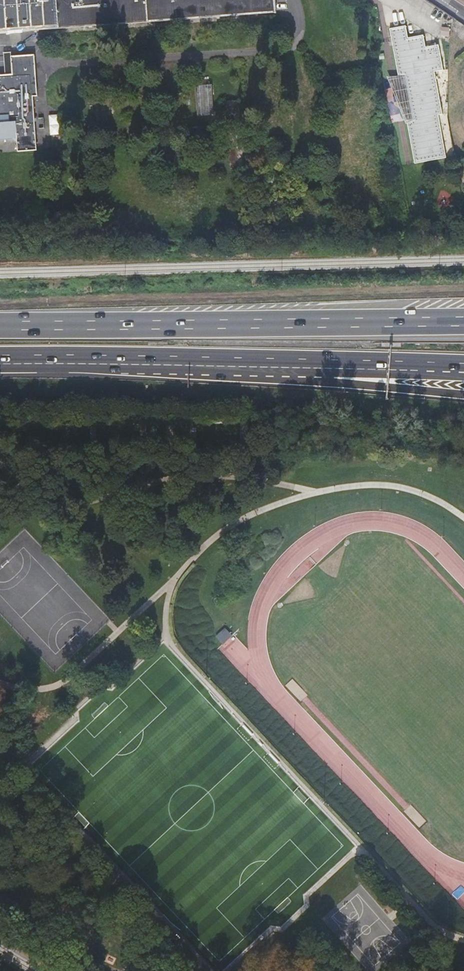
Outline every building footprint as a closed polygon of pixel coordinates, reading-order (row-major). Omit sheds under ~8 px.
[(276,0),(0,0),(0,33),(277,12),(276,0)] [(391,25),(415,160),(443,154),(435,111),(440,110),(432,68),(441,66),(437,42),(423,44),(421,32),(407,34),(405,22),(391,25)] [(12,74),(11,56),(11,52),(3,52),(5,75),(12,74)] [(11,56),(12,74),(5,75),(0,75),(0,140),(12,139),(18,138),(19,145),(19,152),(38,151),(34,96),(38,95),(35,54),(11,56)] [(217,115),(215,85),(198,86),(201,117),(217,115)] [(244,121),(242,102),(239,102),(238,101),(232,101),(232,103),(229,103),(230,122),(244,121)] [(59,115),(49,115),(49,134),(59,134),(59,115)] [(222,644),(231,635),(225,628),(215,636),(222,644)]
